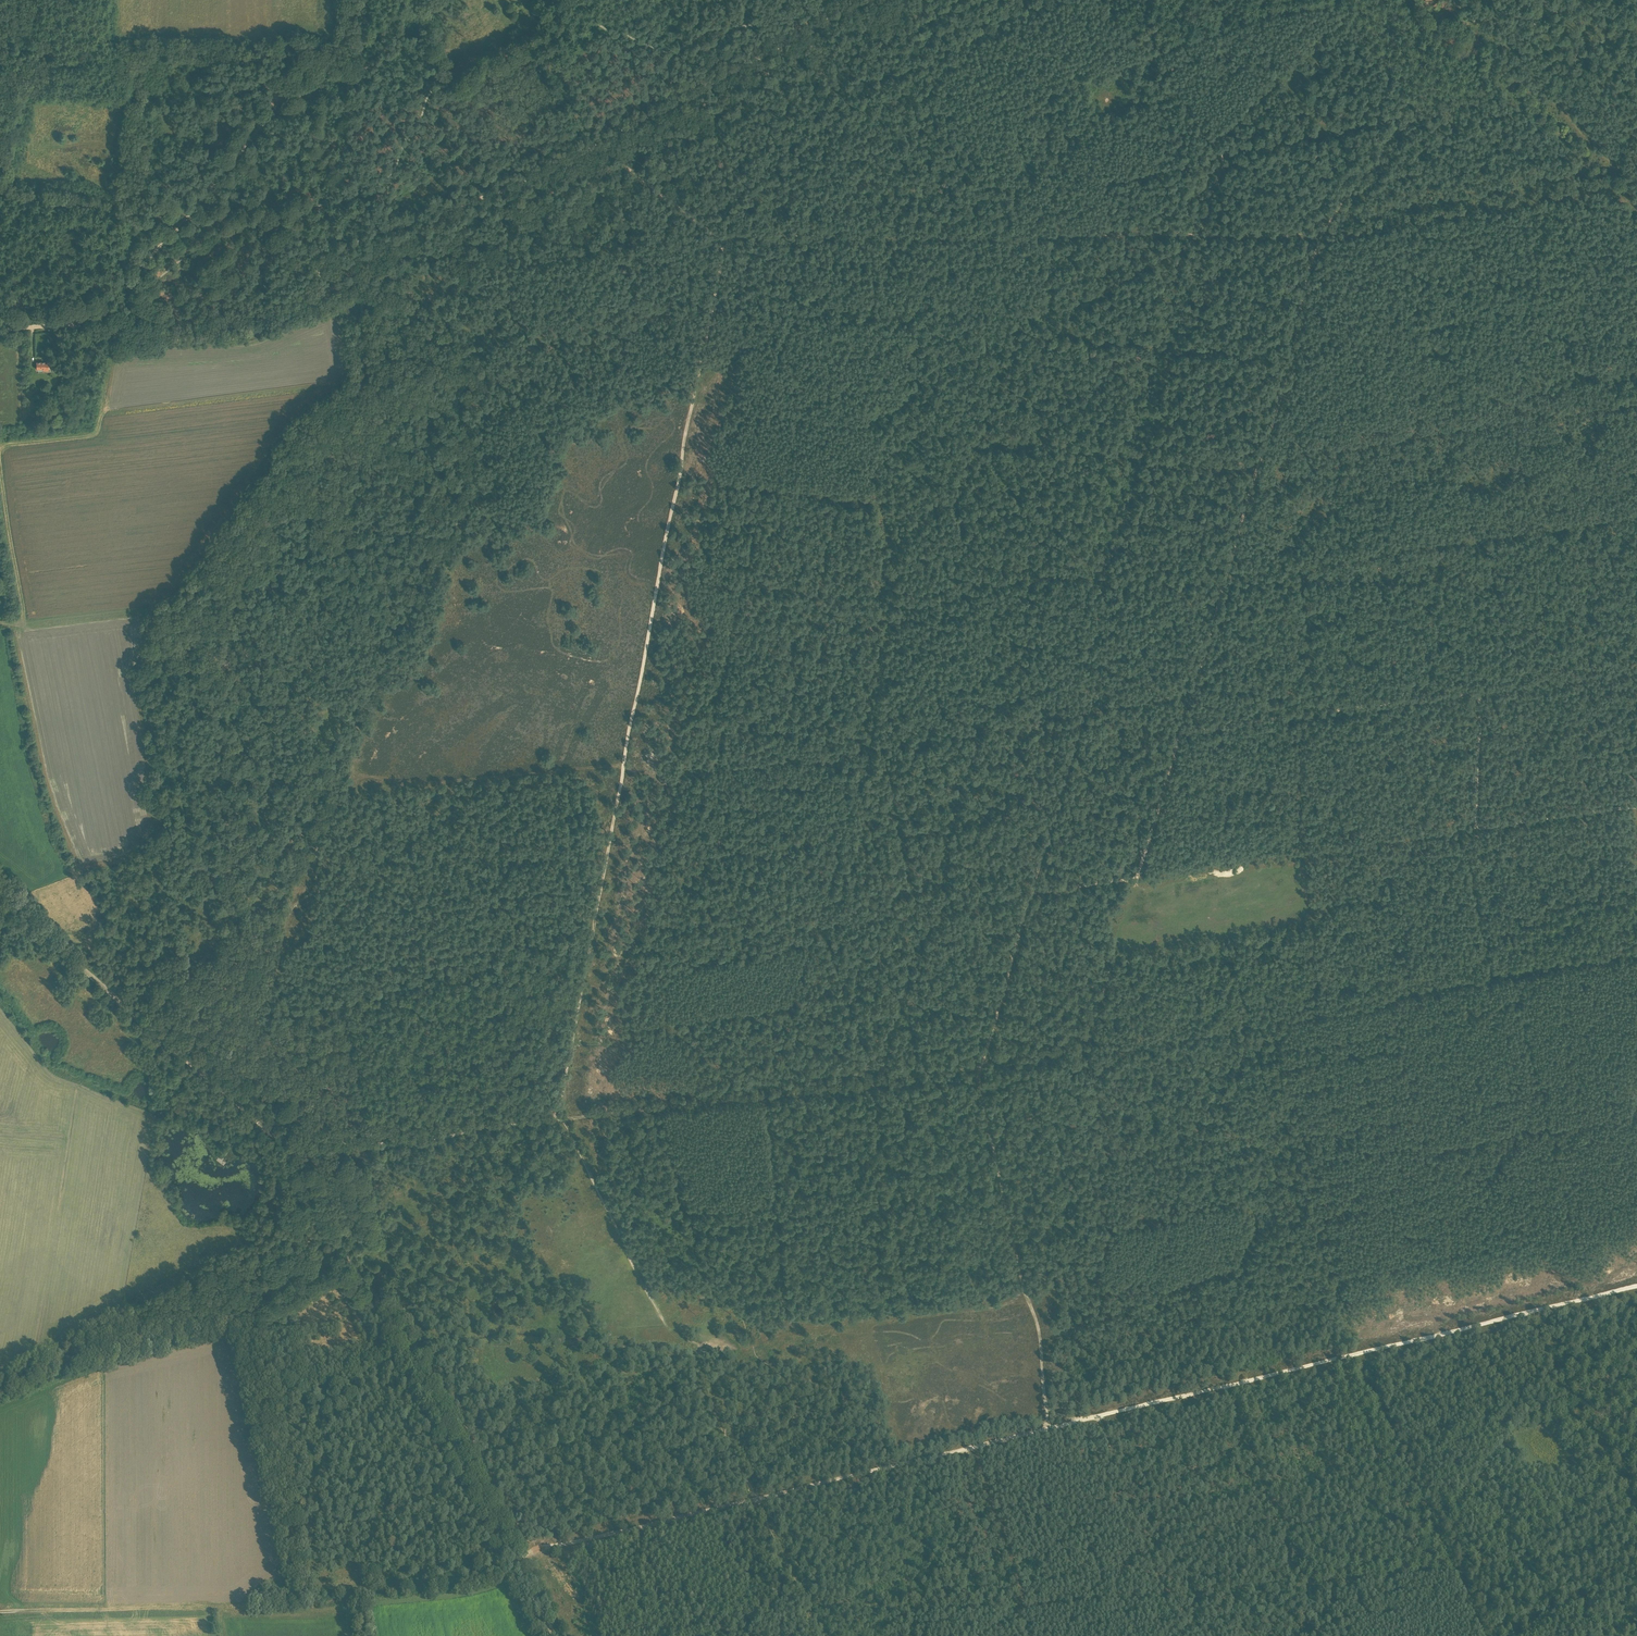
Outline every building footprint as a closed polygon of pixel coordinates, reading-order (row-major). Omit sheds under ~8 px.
[(305,86),(296,92),(298,96),(307,90),(305,86)] [(44,370),(44,372),(49,372),(49,364),(46,364),(46,362),(37,362),(37,370),(44,370)] [(567,515),(572,512),(567,503),(562,505),(567,515)]
